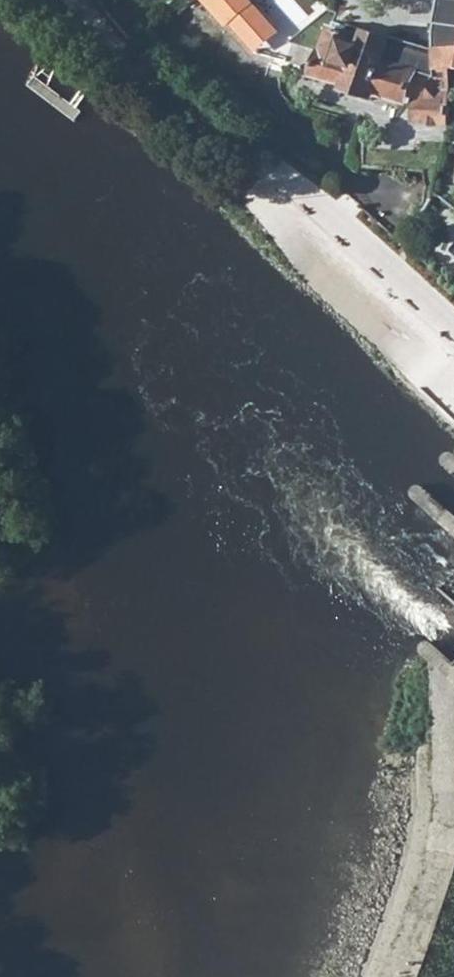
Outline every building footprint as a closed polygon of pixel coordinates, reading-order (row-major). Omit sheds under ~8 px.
[(222,27),(227,25),(252,54),(278,33),(249,0),(199,0),(222,27)] [(435,48),(353,23),(353,24),(338,20),(340,11),(330,8),(293,41),(324,50),(317,75),(350,85),(350,86),(376,95),(378,93),(408,103),(411,93),(420,96),(418,123),(450,125),(453,96),(451,94),(453,67),(453,0),(441,0),(435,32),(435,48)]
